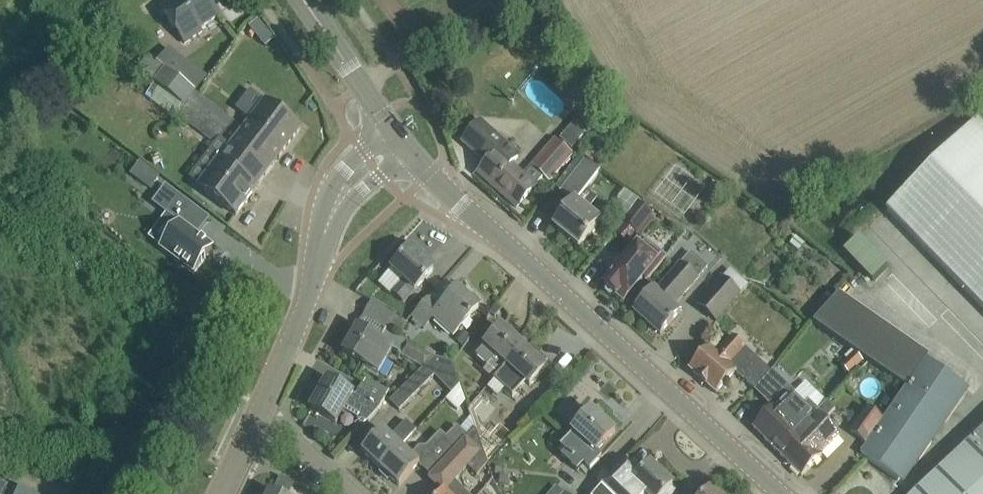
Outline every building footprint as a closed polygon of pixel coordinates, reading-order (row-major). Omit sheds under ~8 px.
[(160,8),(185,44),(203,32),(201,29),(221,16),(210,0),(171,0),(160,8)] [(259,20),(250,27),(265,46),(274,39),(259,20)] [(147,56),(137,69),(154,83),(144,96),(175,119),(178,116),(196,92),(174,76),(157,63),(147,56)] [(186,61),(174,76),(196,92),(205,81),(209,77),(187,60),(186,61)] [(196,92),(178,116),(215,144),(220,137),(222,138),(234,122),(235,121),(225,113),(203,96),(196,92)] [(220,137),(215,144),(262,180),(302,128),(265,100),(243,129),(231,145),(222,138),(220,137)] [(580,117),(560,139),(572,149),(591,127),(580,117)] [(521,155),(481,119),(462,141),(488,164),(479,174),(517,207),(537,185),(514,164),(521,155)] [(982,309),(982,125),(978,120),(887,209),(982,309)] [(573,154),(555,138),(532,165),(544,176),(550,181),(573,154)] [(208,153),(189,179),(199,187),(236,215),(262,180),(215,144),(208,153)] [(575,202),(567,211),(555,226),(579,247),(600,221),(588,211),(598,198),(587,190),(600,174),(586,163),(562,192),(575,202)] [(144,165),(135,177),(151,189),(159,177),(144,165)] [(165,186),(152,204),(166,214),(179,224),(162,247),(161,248),(194,272),(212,247),(197,235),(210,218),(165,186)] [(641,201),(624,222),(637,233),(652,216),(642,204),(642,203),(641,201)] [(868,234),(852,251),(878,278),(895,262),(868,234)] [(640,244),(639,243),(614,274),(613,273),(611,276),(612,277),(604,286),(624,302),(643,278),(647,281),(667,256),(645,238),(640,244)] [(392,269),(378,283),(390,294),(393,291),(404,302),(415,290),(434,269),(423,259),(424,257),(412,246),(392,269)] [(691,253),(669,278),(658,290),(655,288),(635,311),(661,334),(681,311),(676,306),(699,279),(699,278),(708,267),(691,253)] [(723,278),(722,278),(698,305),(717,321),(741,294),(741,295),(749,285),(731,269),(723,278)] [(430,299),(416,314),(414,316),(425,327),(434,318),(453,335),(479,307),(458,288),(440,308),(430,299)] [(396,314),(373,301),(364,317),(396,334),(407,322),(395,316),(396,314)] [(396,334),(364,317),(343,353),(379,373),(392,350),(424,368),(436,358),(396,334)] [(495,381),(524,348),(501,328),(476,356),(498,376),(493,380),(495,381)] [(710,347),(703,354),(690,369),(716,393),(736,372),(743,379),(744,378),(755,389),(771,371),(734,336),(717,354),(710,347)] [(524,348),(495,381),(513,398),(527,382),(531,386),(546,368),(524,348)] [(854,353),(841,365),(849,374),(863,362),(854,353)] [(907,390),(862,454),(898,480),(964,386),(928,362),(906,389),(907,390)] [(421,371),(390,401),(399,411),(431,380),(421,371)] [(356,396),(328,379),(312,409),(336,423),(346,406),(361,415),(362,420),(367,423),(380,408),(389,390),(366,378),(356,396)] [(753,427),(778,452),(819,411),(809,401),(806,404),(780,378),(762,396),(774,407),(753,427)] [(819,411),(778,452),(802,476),(840,438),(825,424),(828,420),(827,419),(836,410),(828,402),(819,411)] [(866,444),(884,420),(869,409),(851,432),(866,444)] [(592,410),(578,425),(573,431),(574,432),(560,447),(566,452),(561,457),(578,472),(584,464),(590,470),(602,457),(597,452),(616,432),(592,410)] [(381,469),(402,448),(417,431),(406,421),(391,438),(382,430),(362,451),(381,469)] [(411,456),(402,448),(381,469),(399,486),(419,465),(422,468),(435,454),(432,452),(437,447),(449,459),(469,437),(457,426),(446,437),(441,431),(426,447),(419,447),(411,456)] [(912,493),(982,493),(982,429),(912,493)] [(457,482),(468,470),(477,478),(489,466),(476,430),(469,437),(449,459),(430,480),(443,492),(441,493),(469,493),(457,482)] [(626,461),(594,493),(672,493),(675,491),(670,487),(673,484),(650,463),(640,474),(626,461)] [(19,486),(15,493),(36,493),(19,486)]
